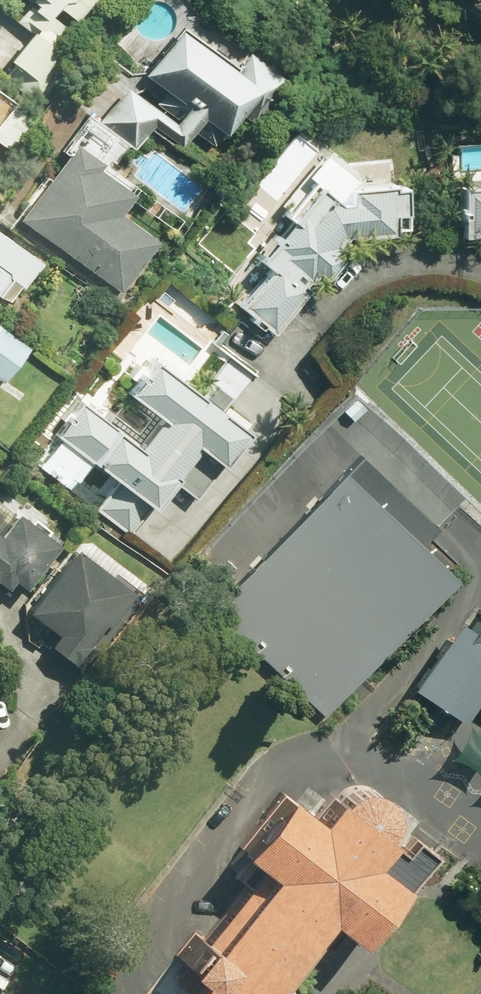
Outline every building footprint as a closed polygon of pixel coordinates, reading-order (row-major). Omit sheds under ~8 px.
[(81,26),(75,21),(95,0),(38,0),(33,6),(16,24),(28,35),(7,58),(13,63),(1,76),(35,107),(68,72),(52,57),(81,26)] [(469,5),(464,12),(480,26),(480,0),(463,0),(469,5)] [(143,72),(187,104),(174,122),(125,86),(100,121),(136,148),(151,127),(180,148),(203,116),(227,134),(239,116),(255,127),(289,80),(247,49),(233,69),(175,27),(143,72)] [(101,169),(107,161),(80,141),(22,219),(124,293),(161,242),(123,215),(137,196),(101,169)] [(359,186),(360,201),(330,199),(310,223),(300,214),(262,260),(271,269),(240,306),(274,334),(339,258),(334,253),(345,237),(392,234),(390,213),(407,212),(405,184),(388,185),(359,186)] [(451,195),(455,243),(480,241),(480,191),(451,195)] [(11,300),(44,253),(16,233),(0,221),(0,293),(11,300)] [(8,380),(32,346),(0,324),(0,375),(8,380)] [(221,365),(205,387),(191,406),(143,370),(120,400),(153,425),(135,449),(79,408),(53,443),(112,488),(94,512),(129,538),(147,514),(168,485),(194,505),(218,474),(255,425),(234,409),(250,387),(221,365)] [(321,719),(447,586),(333,478),(207,611),(321,719)] [(35,540),(42,532),(25,518),(18,527),(0,512),(0,590),(1,591),(7,583),(18,592),(50,551),(35,540)] [(75,675),(83,663),(130,596),(66,551),(20,618),(50,639),(41,652),(75,675)] [(465,624),(456,618),(409,687),(460,722),(474,700),(480,705),(480,601),(465,624)] [(179,993),(272,993),(323,925),(346,944),(394,884),(402,893),(434,852),(411,834),(398,850),(386,842),(378,836),(383,829),(385,818),(385,807),(365,791),(348,790),(337,794),(331,801),(317,791),(302,811),(279,792),(229,852),(256,872),(194,956),(189,961),(173,982),(171,986),(180,993),(179,993)]
